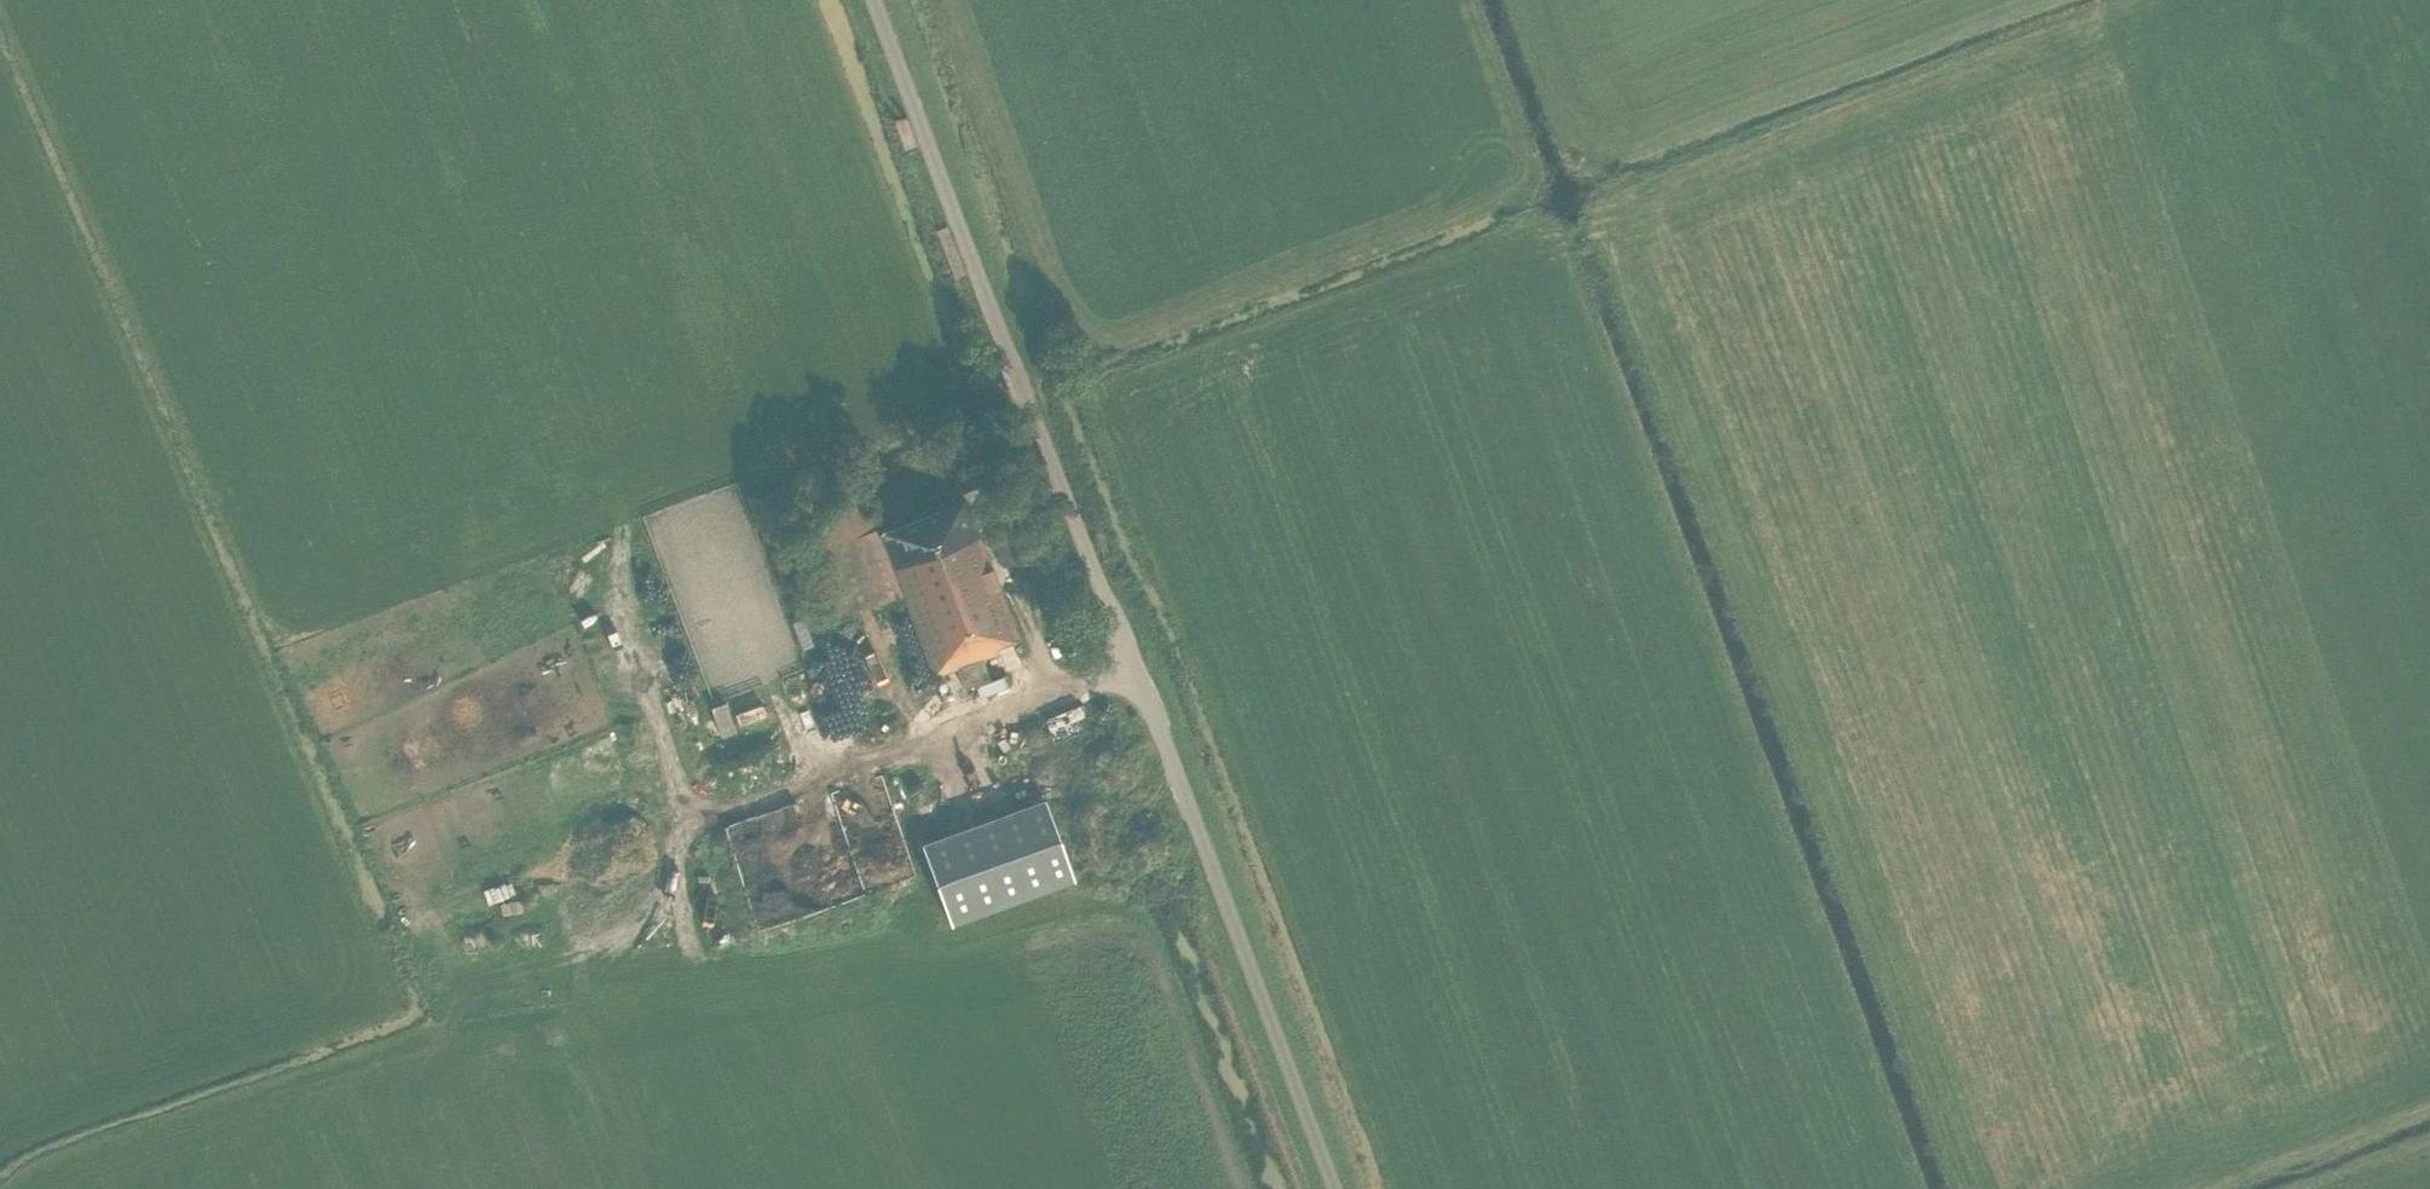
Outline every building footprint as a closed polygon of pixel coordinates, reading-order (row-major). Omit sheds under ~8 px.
[(885,525),(877,528),(934,678),(957,669),(965,689),(990,679),(983,659),(1000,653),(998,648),(1019,640),(966,501),(887,531),(885,525)] [(1002,567),(1025,559),(1007,515),(985,524),(1002,567)] [(731,697),(741,726),(770,716),(760,687),(731,697)] [(1070,707),(1051,717),(1058,728),(1076,718),(1070,707)] [(1050,851),(1021,774),(908,817),(937,894),(1050,851)] [(520,891),(439,920),(445,934),(525,905),(520,891)]
